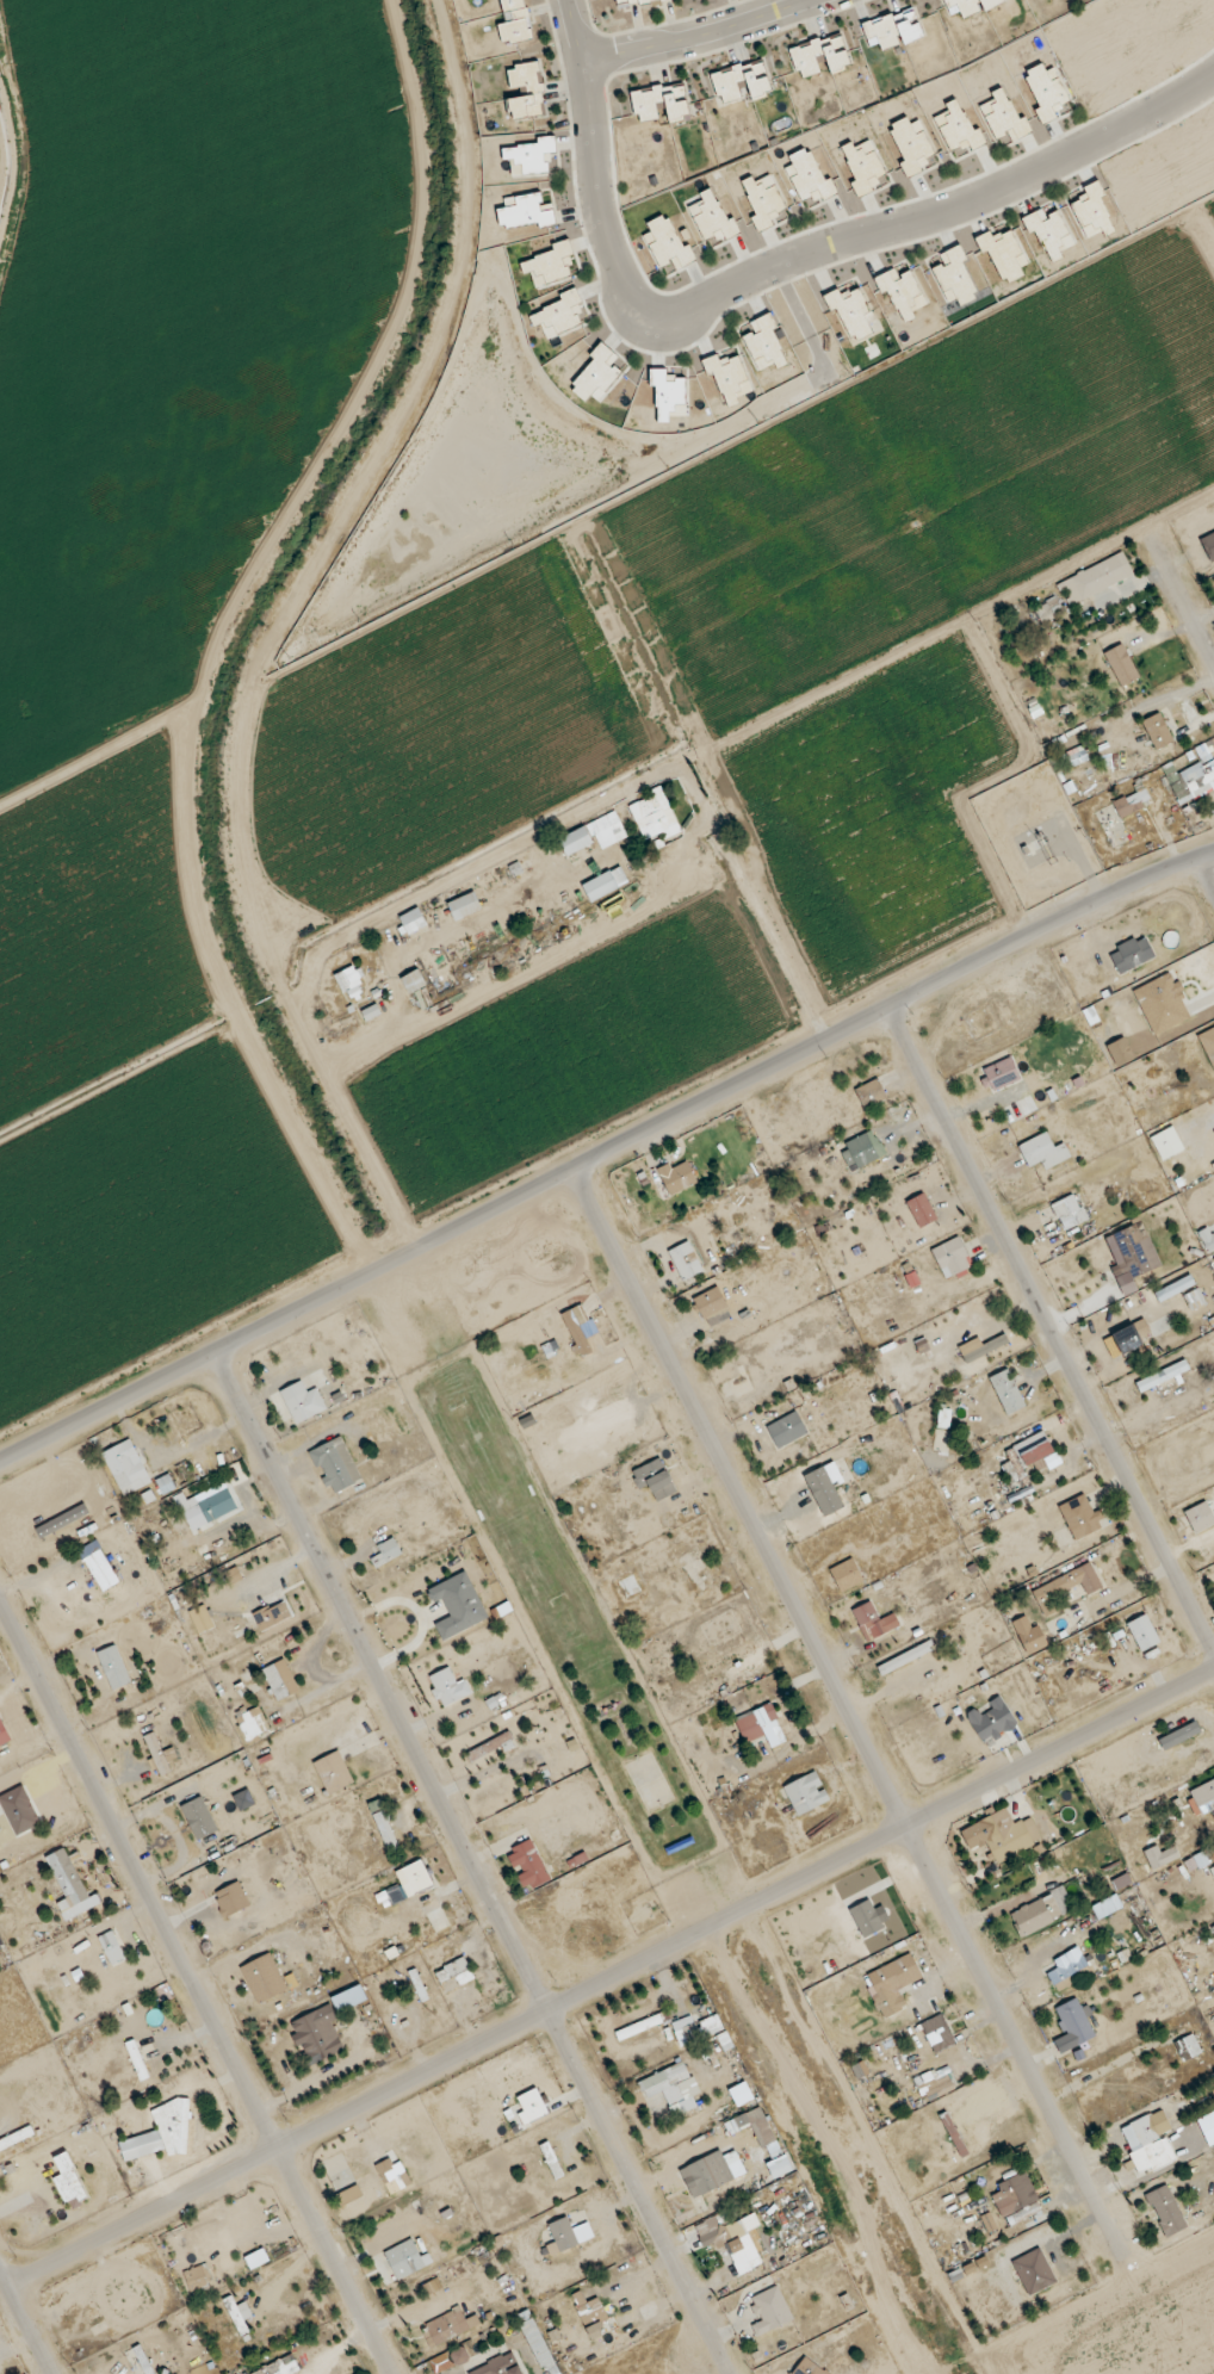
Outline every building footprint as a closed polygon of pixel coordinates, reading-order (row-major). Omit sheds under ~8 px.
[(505,22),(498,23),(502,45),(533,39),(527,0),(501,0),(505,22)] [(1002,1),(1002,0),(945,0),(950,13),(960,9),(963,17),(1002,1)] [(867,40),(877,37),(881,49),(922,35),(913,7),(862,24),(867,40)] [(790,48),(799,78),(820,71),(815,56),(825,53),(830,71),(850,65),(840,33),(790,48)] [(712,73),(720,102),(741,97),(737,82),(746,79),(751,96),(771,91),(762,59),(712,73)] [(507,65),(511,95),(508,95),(512,121),(547,116),(540,61),(507,65)] [(632,90),(637,121),(658,118),(655,103),(666,102),(669,118),(688,115),(683,82),(632,90)] [(1213,560),(1213,532),(1202,537),(1212,561),(1213,560)] [(1133,575),(1122,552),(1059,582),(1070,605),(1133,575)] [(1121,686),(1139,676),(1122,643),(1104,652),(1121,686)] [(1142,719),(1155,750),(1173,742),(1160,712),(1142,719)] [(681,832),(662,785),(647,791),(649,796),(629,804),(643,840),(662,833),(664,839),(681,832)] [(1144,807),(1137,791),(1113,802),(1120,818),(1144,807)] [(615,809),(558,838),(567,856),(597,841),(601,849),(628,836),(615,809)] [(620,887),(611,868),(582,884),(591,902),(620,887)] [(447,902),(455,920),(482,908),(474,890),(447,902)] [(429,923),(418,905),(398,917),(409,935),(429,923)] [(1109,951),(1118,973),(1154,958),(1145,935),(1109,951)] [(334,976),(349,1001),(362,993),(356,983),(366,978),(357,962),(334,976)] [(400,977),(410,994),(428,984),(419,967),(400,977)] [(1176,982),(1175,983),(1169,972),(1132,990),(1154,1034),(1193,1016),(1176,982)] [(1213,1074),(1213,1028),(1196,1036),(1213,1074)] [(1022,1078),(1012,1055),(981,1070),(991,1093),(1022,1078)] [(855,1089),(865,1109),(888,1097),(878,1077),(855,1089)] [(839,1147),(850,1170),(885,1153),(874,1130),(839,1147)] [(1045,1169),(1072,1157),(1066,1141),(1054,1146),(1048,1131),(1018,1143),(1028,1167),(1042,1161),(1045,1169)] [(669,1195),(697,1183),(688,1161),(671,1168),(669,1163),(658,1168),(669,1195)] [(917,1227),(937,1220),(927,1193),(908,1199),(917,1227)] [(1069,1211),(1065,1198),(1053,1202),(1062,1229),(1089,1220),(1084,1206),(1069,1211)] [(1124,1261),(1118,1263),(1122,1273),(1129,1270),(1132,1277),(1162,1265),(1144,1220),(1113,1233),(1124,1261)] [(945,1278),(973,1266),(959,1236),(931,1248),(945,1278)] [(668,1250),(682,1281),(704,1271),(690,1240),(668,1250)] [(1154,1292),(1159,1302),(1197,1284),(1192,1274),(1154,1292)] [(731,1317),(719,1286),(694,1296),(706,1326),(731,1317)] [(1207,1302),(1200,1287),(1183,1295),(1191,1310),(1207,1302)] [(590,1352),(586,1336),(592,1334),(585,1305),(564,1311),(576,1356),(590,1352)] [(1111,1333),(1121,1353),(1154,1337),(1144,1317),(1111,1333)] [(982,1342),(981,1338),(959,1344),(964,1361),(1008,1347),(1004,1335),(982,1342)] [(1180,1372),(1191,1369),(1188,1361),(1136,1378),(1140,1390),(1168,1381),(1170,1387),(1183,1383),(1180,1372)] [(1005,1414),(1024,1407),(1011,1368),(991,1375),(1005,1414)] [(327,1409),(316,1386),(305,1391),(300,1381),(280,1390),(296,1424),(327,1409)] [(603,1409),(617,1448),(638,1441),(624,1402),(603,1409)] [(776,1448),(809,1435),(799,1410),(766,1424),(776,1448)] [(1056,1453),(1046,1431),(1015,1445),(1026,1467),(1056,1453)] [(328,1495),(361,1483),(344,1436),(311,1448),(328,1495)] [(102,1452),(123,1496),(151,1482),(131,1438),(102,1452)] [(658,1502),(677,1491),(659,1457),(632,1471),(641,1487),(648,1483),(658,1502)] [(190,1498),(204,1525),(237,1507),(223,1481),(190,1498)] [(1093,1512),(1086,1493),(1059,1504),(1074,1540),(1108,1526),(1101,1508),(1093,1512)] [(1206,1499),(1184,1512),(1196,1533),(1213,1523),(1213,1515),(1206,1499)] [(93,1526),(90,1516),(66,1524),(64,1517),(51,1521),(57,1539),(93,1526)] [(377,1545),(381,1556),(372,1559),(375,1567),(402,1556),(395,1538),(377,1545)] [(122,1579),(94,1540),(77,1552),(105,1591),(122,1579)] [(829,1569),(842,1592),(864,1580),(852,1557),(829,1569)] [(1102,1587),(1091,1562),(1032,1589),(1044,1614),(1077,1599),(1072,1587),(1082,1583),(1087,1594),(1102,1587)] [(427,1588),(432,1601),(439,1598),(448,1617),(434,1623),(442,1640),(489,1619),(468,1570),(427,1588)] [(292,1615),(283,1597),(251,1614),(261,1631),(292,1615)] [(851,1609),(866,1641),(888,1631),(873,1599),(851,1609)] [(187,1612),(199,1634),(216,1625),(204,1603),(187,1612)] [(1141,1652),(1161,1641),(1147,1613),(1126,1623),(1141,1652)] [(1040,1624),(1032,1628),(1026,1615),(1013,1621),(1027,1655),(1049,1645),(1040,1624)] [(97,1651),(112,1690),(132,1682),(117,1644),(97,1651)] [(264,1667),(273,1700),(292,1695),(283,1661),(264,1667)] [(441,1710),(473,1695),(463,1674),(453,1679),(447,1667),(425,1677),(441,1710)] [(985,1744),(1018,1722),(1000,1694),(988,1702),(992,1708),(981,1715),(976,1707),(965,1714),(985,1744)] [(267,1733),(256,1704),(233,1712),(243,1741),(267,1733)] [(735,1718),(744,1742),(765,1734),(770,1747),(779,1743),(773,1727),(780,1724),(772,1704),(735,1718)] [(12,1740),(0,1716),(0,1746),(12,1740)] [(1165,1751),(1202,1731),(1196,1720),(1159,1739),(1165,1751)] [(171,1772),(158,1730),(143,1735),(155,1777),(171,1772)] [(466,1753),(473,1765),(514,1742),(508,1730),(466,1753)] [(312,1763),(329,1795),(355,1782),(338,1750),(312,1763)] [(783,1787),(798,1816),(830,1800),(815,1770),(783,1787)] [(1186,1791),(1196,1816),(1211,1810),(1213,1819),(1213,1779),(1186,1791)] [(180,1806),(197,1840),(218,1830),(201,1796),(180,1806)] [(998,1865),(1042,1840),(1032,1821),(1021,1827),(1009,1804),(975,1823),(998,1865)] [(385,1808),(374,1812),(387,1851),(398,1847),(385,1808)] [(552,1877),(531,1838),(505,1852),(526,1891),(552,1877)] [(103,1903),(98,1892),(89,1897),(65,1847),(46,1856),(65,1898),(57,1902),(66,1921),(103,1903)] [(401,1869),(406,1881),(386,1890),(392,1905),(434,1885),(422,1859),(401,1869)] [(1062,1916),(1050,1893),(1009,1914),(1021,1937),(1062,1916)] [(1098,1919),(1123,1907),(1117,1894),(1091,1905),(1098,1919)] [(109,1965),(125,1959),(114,1930),(98,1936),(109,1965)] [(1092,1971),(1078,1947),(1044,1967),(1058,1992),(1092,1971)] [(240,1966),(257,2004),(288,1990),(271,1953),(240,1966)] [(864,1973),(883,2018),(908,2007),(900,1988),(923,1978),(912,1953),(864,1973)] [(475,1978),(464,1956),(435,1970),(445,1993),(475,1978)] [(368,2000),(362,1984),(330,1997),(333,2003),(291,2020),(304,2054),(335,2041),(328,2024),(337,2021),(334,2013),(368,2000)] [(1052,2010),(1066,2035),(1054,2041),(1061,2054),(1096,2035),(1076,1997),(1052,2010)] [(921,2023),(934,2053),(956,2043),(943,2013),(921,2023)] [(724,2030),(718,2014),(699,2021),(705,2037),(724,2030)] [(680,2020),(689,2044),(702,2039),(692,2015),(680,2020)] [(1202,2052),(1193,2033),(1174,2042),(1183,2062),(1202,2052)] [(125,2042),(139,2080),(150,2077),(135,2038),(125,2042)] [(647,2097),(658,2094),(659,2098),(693,2087),(685,2063),(641,2077),(647,2097)] [(922,2101),(956,2091),(949,2066),(915,2076),(922,2101)] [(157,2130),(119,2142),(126,2165),(195,2143),(181,2098),(150,2108),(157,2130)] [(724,2122),(729,2133),(755,2122),(765,2145),(775,2140),(761,2107),(724,2122)] [(1196,2118),(1209,2146),(1213,2144),(1213,2110),(1196,2118)] [(1119,2127),(1139,2175),(1173,2162),(1154,2113),(1119,2127)] [(36,2136),(32,2126),(0,2138),(0,2150),(36,2136)] [(556,2179),(565,2174),(547,2141),(538,2146),(556,2179)] [(60,2173),(54,2175),(64,2205),(86,2198),(71,2151),(55,2156),(60,2173)] [(403,2190),(412,2183),(401,2166),(398,2169),(389,2157),(375,2167),(388,2186),(396,2180),(403,2190)] [(679,2170),(693,2198),(720,2185),(705,2157),(679,2170)] [(1030,2179),(999,2192),(1013,2224),(1044,2211),(1030,2179)] [(1190,2226),(1170,2182),(1145,2193),(1164,2237),(1190,2226)] [(744,2218),(730,2223),(726,2212),(695,2224),(704,2249),(727,2241),(739,2273),(761,2265),(744,2218)] [(548,2223),(556,2244),(546,2247),(550,2257),(595,2238),(587,2219),(574,2225),(570,2214),(548,2223)] [(426,2267),(412,2238),(383,2251),(396,2281),(426,2267)] [(1012,2261),(1029,2295),(1058,2281),(1041,2246),(1012,2261)] [(182,2272),(191,2292),(211,2284),(202,2263),(182,2272)] [(752,2297),(763,2320),(753,2324),(758,2336),(793,2320),(777,2285),(752,2297)] [(598,2295),(586,2300),(581,2290),(569,2295),(592,2340),(614,2328),(598,2295)] [(247,2300),(236,2306),(231,2295),(222,2299),(240,2336),(249,2332),(244,2321),(254,2316),(247,2300)] [(432,2350),(471,2328),(458,2305),(420,2328),(432,2350)] [(467,2373),(523,2373),(512,2351),(466,2371),(467,2373)] [(294,2354),(250,2370),(252,2373),(298,2373),(302,2373),(294,2354)]
